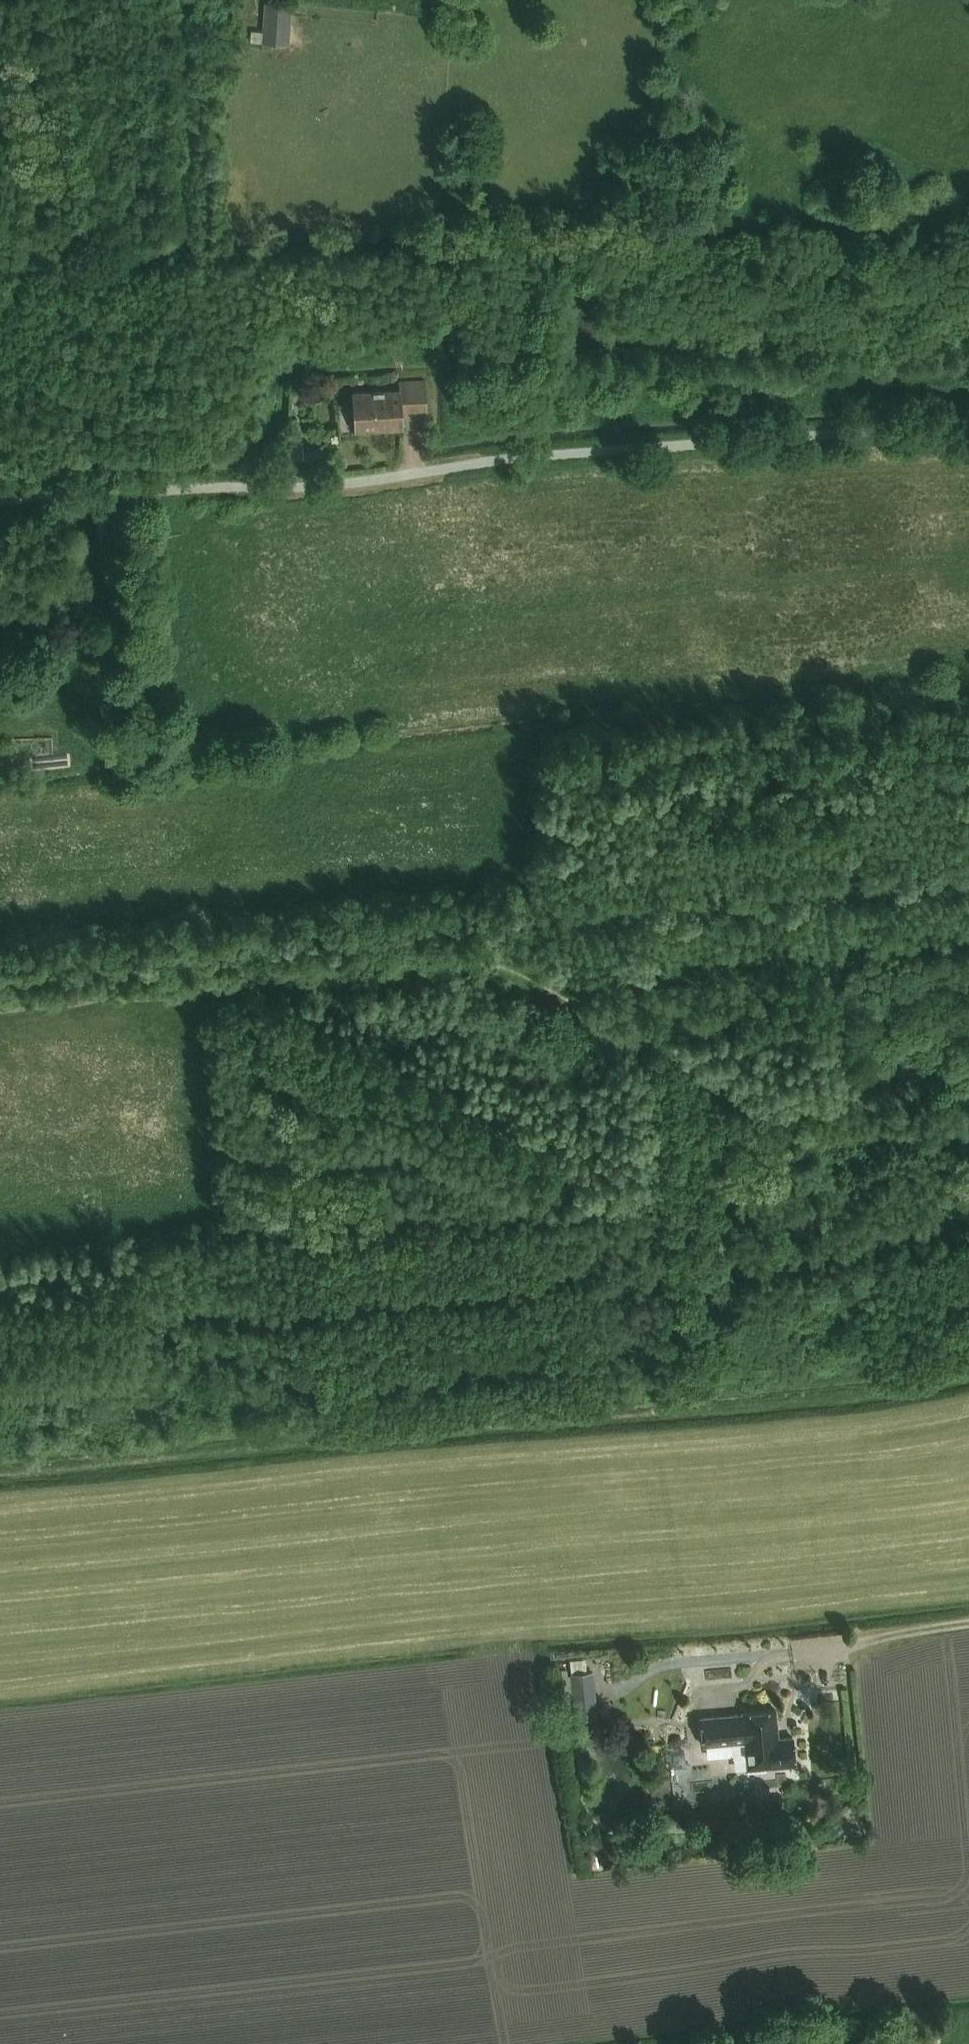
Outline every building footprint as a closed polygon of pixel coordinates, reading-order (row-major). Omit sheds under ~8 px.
[(289,43),(292,4),(265,1),(261,41),(289,43)] [(355,431),(404,428),(403,411),(428,410),(426,382),(401,383),(401,390),(353,393),(355,431)] [(303,444),(288,445),(289,459),(303,458),(303,449),(303,444)] [(321,450),(307,450),(307,458),(321,458),(321,450)] [(591,1670),(570,1672),(572,1694),(593,1692),(591,1670)] [(593,1692),(572,1694),(574,1717),(595,1715),(593,1692)] [(766,1767),(796,1764),(793,1737),(779,1738),(776,1709),(743,1712),(743,1714),(701,1718),(704,1746),(746,1742),(749,1774),(767,1773),(766,1767)] [(684,1751),(670,1752),(671,1767),(685,1766),(684,1751)]
